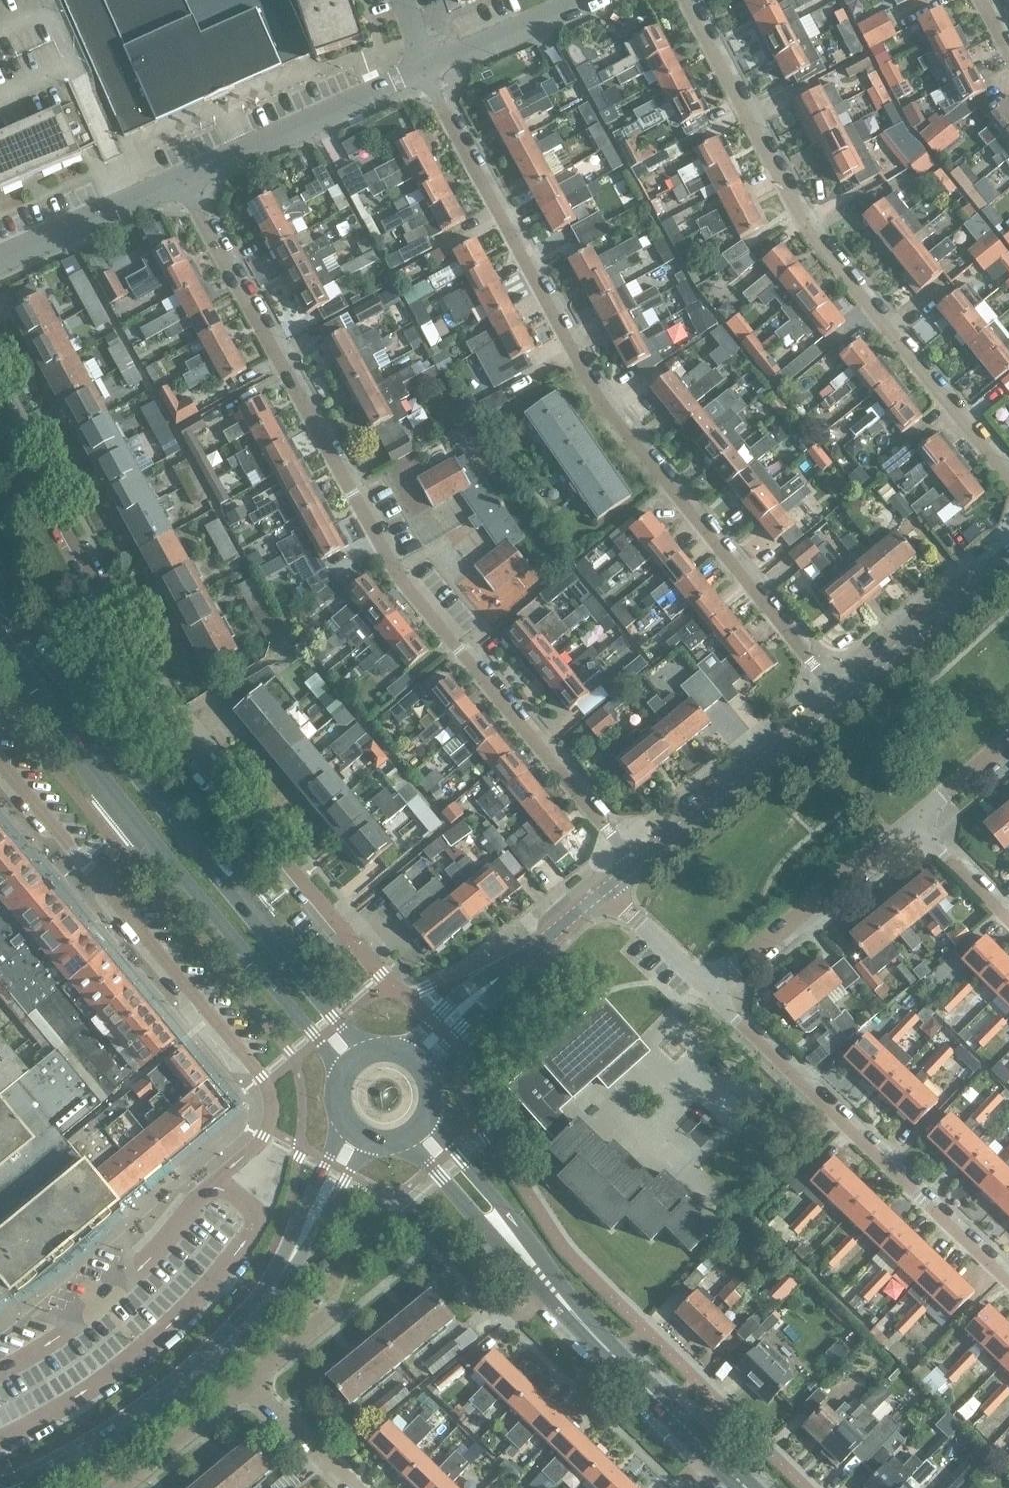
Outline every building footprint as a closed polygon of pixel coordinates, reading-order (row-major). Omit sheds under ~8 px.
[(82,156),(81,152),(116,136),(88,75),(92,73),(60,0),(0,0),(0,192),(82,156)] [(314,53),(290,0),(64,0),(125,137),(314,53)] [(314,53),(315,55),(316,58),(366,41),(352,0),(296,0),(314,53)] [(778,6),(775,0),(743,0),(753,19),(778,6)] [(800,21),(795,12),(816,0),(790,0),(778,6),(753,19),(764,40),(800,21)] [(929,43),(954,30),(943,9),(918,22),(929,43)] [(841,25),(848,21),(843,10),(835,15),(841,25)] [(858,27),(864,38),(890,24),(884,13),(858,27)] [(800,21),(764,40),(775,60),(811,41),(800,21)] [(855,33),(848,21),(841,25),(847,37),(855,33)] [(890,24),(864,38),(870,49),(896,35),(890,24)] [(616,77),(670,49),(659,27),(635,40),(624,45),(631,57),(598,75),(582,46),(567,54),(571,60),(577,70),(589,92),(599,87),(599,86),(603,84),(616,77)] [(965,50),(961,43),(966,40),(959,27),(954,30),(929,43),(934,52),(918,61),(923,72),(929,69),(929,70),(965,50)] [(910,58),(927,50),(923,40),(906,48),(910,58)] [(811,41),(775,60),(786,81),(794,76),(799,86),(826,71),(811,41)] [(881,68),(891,62),(882,44),(871,50),(881,68)] [(658,83),(682,71),(670,49),(616,77),(621,87),(652,71),(658,83)] [(940,90),(976,71),(965,50),(929,70),(940,90)] [(864,70),(874,88),(881,84),(866,55),(844,67),(850,78),(864,70)] [(566,88),(576,82),(566,63),(555,69),(566,88)] [(639,121),(670,105),(693,92),(682,71),(658,83),(665,96),(634,112),(639,121)] [(976,71),(940,90),(947,102),(939,106),(947,116),(962,105),(987,91),(976,71)] [(306,79),(312,92),(327,86),(321,72),(306,79)] [(891,90),(899,85),(893,74),(885,78),(891,90)] [(899,85),(891,90),(902,109),(910,105),(905,97),(914,92),(908,81),(899,85)] [(496,126),(547,98),(558,92),(553,83),(524,98),(517,86),(507,91),(484,104),(496,126)] [(808,122),(840,105),(843,104),(832,83),(797,102),(808,122)] [(892,103),(881,84),(874,88),(866,92),(878,111),(892,103)] [(599,87),(589,92),(600,113),(611,107),(599,87)] [(670,105),(639,121),(645,133),(676,116),(681,127),(710,112),(704,100),(699,103),(693,92),(670,105)] [(507,147),(530,134),(524,122),(540,113),(541,115),(553,109),(547,98),(496,126),(507,147)] [(1008,130),(1008,100),(986,118),(992,125),(978,136),(988,147),(1001,137),(1008,130)] [(843,129),(837,118),(845,113),(840,105),(808,122),(818,142),(843,129)] [(895,129),(903,124),(897,113),(889,117),(895,129)] [(928,145),(949,128),(942,119),(920,136),(928,145)] [(601,151),(612,145),(600,124),(588,131),(600,152),(601,151)] [(903,124),(895,129),(883,135),(889,144),(900,138),(908,154),(901,159),(909,169),(911,169),(928,154),(920,144),(909,135),(903,124)] [(829,163),(863,145),(852,125),(843,129),(818,142),(829,163)] [(530,134),(507,147),(519,169),(575,138),(569,127),(536,145),(530,134)] [(949,128),(928,145),(936,156),(958,138),(949,128)] [(347,152),(369,140),(365,133),(343,145),(347,152)] [(369,189),(432,156),(420,134),(396,146),(402,157),(363,177),(356,163),(338,173),(351,198),(357,195),(369,189)] [(696,136),(689,139),(678,145),(684,156),(682,156),(689,157),(695,154),(700,162),(678,174),(684,185),(706,173),(729,160),(724,150),(729,148),(723,136),(718,139),(708,145),(702,147),(696,136)] [(531,191),(554,178),(548,167),(570,155),(569,152),(582,145),(578,137),(575,138),(519,169),(531,191)] [(653,144),(645,148),(638,152),(632,142),(630,143),(620,148),(632,169),(644,163),(659,155),(653,144)] [(607,177),(624,167),(612,145),(601,151),(611,169),(604,173),(607,177)] [(649,173),(682,156),(684,156),(678,145),(659,155),(644,163),(649,172),(649,173)] [(863,145),(829,163),(840,184),(855,176),(860,185),(880,175),(864,145),(863,146),(863,145)] [(993,160),(999,167),(1008,159),(1008,147),(993,160)] [(885,169),(897,163),(891,152),(879,158),(885,169)] [(936,164),(928,154),(911,169),(909,169),(917,179),(936,164)] [(420,190),(443,177),(432,156),(369,189),(374,198),(388,191),(388,192),(414,179),(420,190)] [(298,174),(307,170),(302,159),(293,164),(298,174)] [(717,195),(740,182),(729,161),(729,160),(706,173),(684,185),(689,194),(691,197),(712,186),(717,195)] [(968,193),(979,184),(969,172),(972,169),(968,164),(953,176),(968,194),(968,193)] [(319,182),(305,190),(307,193),(301,196),(299,193),(288,199),(282,189),(272,194),(249,207),(261,229),(305,205),(305,204),(328,191),(329,192),(339,187),(338,186),(336,187),(324,165),(313,171),(319,182)] [(942,185),(949,180),(941,170),(934,175),(942,185)] [(554,178),(531,191),(543,212),(587,188),(580,175),(559,186),(554,178)] [(443,177),(420,190),(425,200),(398,215),(405,226),(409,224),(455,199),(443,177)] [(949,180),(942,185),(950,195),(957,190),(949,180)] [(717,195),(724,207),(696,222),(701,232),(752,204),(740,182),(717,195)] [(979,184),(968,193),(968,194),(982,212),(997,200),(990,191),(987,193),(979,184)] [(691,197),(689,194),(684,185),(676,189),(673,191),(679,203),(691,197)] [(339,187),(329,192),(340,212),(350,206),(339,187)] [(587,188),(543,212),(554,233),(577,221),(572,211),(593,199),(587,188)] [(878,237),(884,232),(909,212),(902,203),(894,194),(863,219),(878,237)] [(363,220),(370,216),(372,214),(370,210),(366,212),(357,195),(351,198),(363,220)] [(455,199),(409,224),(413,233),(425,226),(432,239),(467,220),(455,199)] [(657,200),(651,203),(659,215),(665,212),(657,200)] [(764,226),(752,204),(701,232),(684,241),(673,247),(694,285),(701,282),(690,262),(689,250),(694,249),(703,238),(706,242),(734,227),(741,239),(764,226)] [(272,250),(295,238),(309,231),(301,218),(310,214),(305,205),(261,229),(272,250)] [(971,220),(977,215),(969,205),(963,211),(971,220)] [(909,212),(884,232),(878,237),(892,255),(924,229),(909,212)] [(577,239),(606,223),(600,213),(571,228),(577,239)] [(977,215),(971,220),(985,238),(973,248),(981,258),(1000,243),(977,215)] [(370,216),(363,220),(374,239),(381,235),(370,216)] [(673,247),(684,241),(672,218),(661,224),(673,247)] [(606,223),(577,239),(583,250),(612,234),(606,223)] [(930,224),(924,229),(892,255),(907,273),(929,255),(920,244),(936,231),(930,224)] [(295,238),(272,250),(284,272),(332,246),(327,236),(302,250),(295,238)] [(580,282),(636,253),(643,249),(637,237),(597,258),(592,249),(569,262),(580,282)] [(399,253),(405,264),(432,249),(426,238),(399,253)] [(666,265),(675,260),(664,239),(654,244),(666,265)] [(929,255),(907,273),(912,279),(907,283),(917,295),(943,273),(937,265),(956,250),(948,239),(929,255)] [(466,275),(489,262),(477,240),(454,253),(459,263),(402,294),(408,306),(466,275)] [(132,292),(188,262),(176,241),(153,253),(141,259),(147,269),(125,280),(132,292)] [(296,293),(330,275),(322,262),(344,250),(340,241),(332,246),(284,272),(296,293)] [(723,270),(729,266),(749,252),(742,242),(722,256),(723,257),(717,262),(723,270)] [(981,258),(989,268),(1001,258),(1008,268),(1008,254),(1000,243),(981,258)] [(424,257),(430,268),(454,255),(449,244),(424,257)] [(759,298),(799,265),(783,246),(763,263),(770,272),(743,295),(750,304),(759,298)] [(330,275),(296,293),(308,315),(318,309),(325,321),(349,308),(343,296),(331,302),(323,289),(371,266),(375,275),(384,270),(375,253),(330,275)] [(593,305),(626,287),(620,275),(642,262),(636,253),(580,282),(593,305)] [(738,278),(758,262),(750,253),(731,268),(738,278)] [(176,296),(200,283),(188,262),(132,292),(136,300),(146,294),(147,296),(170,284),(176,296)] [(449,312),(500,283),(489,262),(466,275),(473,288),(462,294),(460,291),(443,300),(449,312)] [(793,300),(814,284),(799,265),(759,298),(766,306),(785,290),(793,300)] [(111,305),(128,296),(114,270),(97,279),(111,305)] [(88,310),(100,304),(83,272),(70,279),(88,310)] [(698,303),(687,282),(677,287),(688,308),(689,308),(698,303)] [(200,283),(176,296),(183,308),(146,329),(150,338),(167,329),(178,323),(188,317),(211,304),(200,283)] [(489,317),(512,305),(500,283),(449,312),(455,323),(473,314),(471,311),(482,305),(489,317)] [(814,284),(793,300),(800,309),(790,316),(793,320),(775,334),(781,342),(790,335),(829,303),(814,284)] [(952,328),(973,310),(983,302),(968,284),(937,310),(952,328)] [(605,327),(660,296),(656,287),(633,299),(626,287),(593,305),(605,327)] [(401,303),(400,300),(394,290),(354,311),(362,325),(387,312),(386,311),(401,303)] [(27,343),(60,325),(43,295),(11,313),(27,343)] [(616,348),(639,335),(634,326),(645,320),(643,316),(665,304),(660,296),(605,327),(616,348)] [(728,303),(718,311),(726,321),(736,313),(728,303)] [(829,303),(790,335),(796,343),(805,335),(808,339),(818,331),(825,339),(845,322),(829,303)] [(100,304),(88,310),(98,328),(110,321),(100,304)] [(223,326),(211,304),(188,317),(200,339),(223,326)] [(705,311),(700,304),(690,309),(695,318),(705,312),(705,311)] [(512,305),(489,317),(494,329),(466,344),(472,355),(475,353),(479,351),(523,326),(512,305)] [(288,333),(306,327),(299,309),(281,315),(288,333)] [(966,346),(988,328),(973,310),(952,328),(966,346)] [(750,335),(736,318),(727,324),(741,342),(750,335)] [(72,325),(81,342),(93,335),(84,319),(72,325)] [(966,346),(981,364),(1008,340),(1008,335),(997,320),(988,328),(966,346)] [(665,321),(639,335),(616,348),(628,370),(636,365),(642,376),(664,361),(659,353),(662,351),(655,338),(670,330),(665,321)] [(178,323),(167,329),(172,339),(183,333),(178,323)] [(44,373),(76,355),(60,325),(27,343),(44,373)] [(223,326),(200,339),(207,352),(185,364),(190,372),(235,348),(223,326)] [(335,365),(358,352),(382,340),(376,329),(362,337),(356,326),(323,344),(335,365)] [(495,389),(532,369),(525,355),(536,349),(523,326),(479,351),(475,353),(495,389)] [(417,348),(423,345),(418,335),(412,338),(417,348)] [(742,343),(755,362),(764,355),(766,354),(753,336),(742,343)] [(346,386),(370,374),(380,369),(374,357),(385,351),(380,342),(383,341),(382,340),(358,352),(335,365),(346,386)] [(981,364),(995,382),(1008,371),(1008,340),(981,364)] [(827,400),(874,359),(860,341),(840,358),(849,369),(820,393),(827,400)] [(120,369),(132,362),(122,344),(110,350),(120,369)] [(755,362),(771,381),(779,391),(822,354),(815,345),(779,374),(764,355),(755,362)] [(436,367),(440,373),(454,366),(446,352),(440,354),(437,347),(428,351),(436,367)] [(235,348),(190,372),(190,373),(180,378),(187,389),(190,387),(191,389),(219,373),(224,383),(247,370),(235,348)] [(60,402),(92,385),(76,355),(44,373),(60,402)] [(870,395),(890,378),(894,374),(880,357),(876,361),(874,359),(827,400),(821,405),(826,411),(830,410),(859,388),(861,391),(865,388),(870,395)] [(132,362),(120,369),(130,387),(142,381),(132,362)] [(667,409),(713,372),(705,362),(679,383),(672,373),(651,390),(667,409)] [(157,363),(146,370),(154,384),(165,378),(157,363)] [(358,408),(416,377),(411,367),(377,386),(370,374),(346,386),(358,408)] [(395,425),(409,417),(400,402),(410,396),(408,393),(441,375),(440,373),(436,367),(416,377),(358,408),(371,430),(392,419),(395,425)] [(682,429),(703,412),(696,404),(725,381),(716,370),(713,372),(667,409),(682,429)] [(894,374),(890,378),(870,395),(877,404),(866,413),(868,416),(850,431),(856,438),(866,430),(877,421),(886,414),(910,394),(894,374)] [(76,432),(109,414),(92,385),(60,402),(76,432)] [(507,402),(502,392),(484,402),(490,411),(507,402)] [(779,412),(786,407),(773,392),(767,398),(779,412)] [(538,447),(578,420),(559,394),(527,416),(540,435),(533,440),(538,447)] [(910,394),(886,414),(902,434),(923,418),(907,399),(911,395),(910,394)] [(251,432),(275,420),(273,417),(277,415),(266,395),(263,398),(239,411),(245,421),(224,433),(230,444),(251,432)] [(177,425),(198,413),(190,399),(169,411),(177,425)] [(703,412),(682,429),(698,448),(741,413),(747,408),(740,400),(712,423),(703,412)] [(152,428),(165,422),(154,403),(142,410),(152,428)] [(714,467),(734,450),(743,443),(734,431),(743,424),(742,422),(746,418),(741,413),(698,448),(714,467)] [(92,462),(125,444),(109,414),(76,432),(92,462)] [(195,435),(206,428),(200,417),(179,429),(197,461),(206,456),(195,435)] [(241,465),(286,441),(290,438),(279,417),(275,420),(251,432),(257,443),(245,449),(246,450),(228,461),(233,470),(241,465)] [(550,449),(563,468),(595,445),(578,420),(538,447),(539,448),(533,452),(538,458),(550,449)] [(877,421),(866,430),(874,439),(885,430),(877,421)] [(165,422),(152,428),(162,447),(175,440),(165,422)] [(780,427),(772,434),(772,436),(777,444),(780,444),(788,437),(780,427)] [(933,472),(957,452),(942,433),(930,443),(923,433),(880,468),(888,478),(899,490),(900,489),(905,495),(933,472)] [(799,442),(807,452),(817,444),(809,434),(799,442)] [(734,450),(714,467),(729,486),(758,462),(778,445),(770,436),(769,435),(750,450),(743,443),(734,450)] [(394,463),(415,451),(408,437),(386,449),(394,463)] [(302,459),(303,459),(297,448),(292,451),(286,441),(241,465),(247,476),(257,471),(263,481),(274,475),(302,459)] [(856,442),(847,448),(854,456),(862,449),(856,442)] [(108,491),(141,473),(125,444),(92,462),(108,491)] [(824,472),(833,464),(817,444),(807,452),(824,472)] [(580,493),(613,471),(595,445),(563,468),(580,493)] [(972,471),(957,452),(933,472),(942,484),(948,492),(969,474),(972,471)] [(477,516),(470,521),(477,530),(483,525),(500,550),(475,569),(495,594),(529,566),(513,547),(524,539),(480,474),(479,474),(468,455),(457,461),(456,459),(417,480),(433,507),(460,492),(477,516)] [(209,483),(217,478),(206,457),(197,462),(209,483)] [(302,459),(274,475),(280,485),(253,500),(259,511),(309,483),(309,482),(313,479),(302,459)] [(185,487),(197,480),(187,462),(174,469),(185,487)] [(744,505),(773,481),(758,462),(729,486),(744,505)] [(860,468),(849,477),(858,488),(870,479),(860,468)] [(613,471),(580,493),(598,520),(631,497),(613,471)] [(141,473),(108,491),(124,521),(157,503),(141,473)] [(927,509),(917,517),(930,532),(942,522),(937,516),(955,500),(964,511),(985,494),(969,474),(948,492),(927,509)] [(760,524),(805,486),(798,477),(781,490),(773,481),(744,505),(760,524)] [(217,478),(209,483),(221,505),(230,500),(217,478)] [(848,489),(840,479),(832,485),(840,495),(848,489)] [(197,480),(185,487),(195,506),(207,499),(197,480)] [(309,483),(259,511),(250,517),(254,525),(279,512),(286,524),(298,517),(326,502),(320,492),(316,495),(309,483)] [(805,486),(760,524),(775,543),(782,537),(790,547),(803,536),(795,526),(786,515),(812,494),(805,486)] [(906,520),(914,513),(911,509),(899,494),(890,501),(906,520)] [(141,550),(173,532),(167,521),(171,519),(167,512),(173,508),(167,497),(157,503),(124,521),(141,550)] [(921,501),(911,509),(914,513),(917,517),(927,509),(921,501)] [(282,555),(333,526),(327,516),(332,513),(326,502),(298,517),(304,528),(292,534),(293,537),(277,546),(282,555)] [(862,503),(853,502),(852,513),(861,514),(862,503)] [(250,516),(245,506),(224,517),(229,527),(250,516)] [(809,515),(817,526),(830,518),(822,506),(809,515)] [(627,566),(666,534),(651,514),(634,528),(629,522),(611,537),(617,544),(631,533),(638,541),(619,557),(627,566)] [(217,546),(229,539),(219,521),(207,528),(217,546)] [(333,526),(282,555),(289,566),(304,558),(314,577),(313,578),(319,588),(333,578),(322,561),(349,546),(338,526),(334,528),(333,526)] [(897,533),(887,541),(885,538),(887,536),(878,526),(867,535),(877,549),(896,572),(916,556),(897,533)] [(157,580),(189,562),(173,532),(141,550),(157,580)] [(661,570),(682,553),(666,534),(627,566),(633,574),(652,558),(661,570)] [(850,553),(859,545),(849,534),(840,542),(850,553)] [(841,579),(859,602),(868,595),(870,599),(880,590),(859,564),(851,570),(827,542),(824,544),(818,535),(815,537),(809,542),(840,580),(841,579)] [(229,539),(217,546),(227,565),(239,558),(229,539)] [(841,579),(840,580),(809,542),(791,558),(802,571),(812,563),(824,577),(814,585),(832,606),(829,609),(840,623),(855,612),(852,608),(859,602),(841,579)] [(879,586),(896,572),(877,549),(859,564),(880,590),(882,589),(879,586)] [(682,553),(661,570),(670,580),(651,596),(657,604),(697,572),(682,553)] [(173,609),(206,592),(189,562),(157,580),(173,609)] [(916,562),(836,628),(846,639),(926,574),(916,562)] [(571,571),(559,580),(540,596),(548,606),(567,590),(579,581),(571,571)] [(692,608),(712,591),(697,572),(657,604),(651,609),(657,617),(683,597),(692,608)] [(341,630),(383,596),(367,577),(347,594),(353,602),(327,623),(336,634),(341,630)] [(333,578),(319,588),(313,592),(324,607),(343,589),(333,579),(333,578)] [(250,606),(262,599),(252,580),(239,587),(250,606)] [(606,584),(600,588),(606,596),(613,590),(612,589),(608,583),(607,583),(606,584)] [(712,591),(692,608),(699,616),(669,642),(674,648),(681,641),(684,645),(728,610),(712,591)] [(189,639),(222,621),(206,592),(173,609),(189,639)] [(586,620),(598,612),(586,595),(574,603),(586,620)] [(383,596),(341,630),(348,639),(361,628),(369,639),(373,635),(403,611),(395,602),(391,606),(383,596)] [(262,599),(250,606),(266,636),(279,630),(262,599)] [(610,610),(626,629),(635,622),(623,606),(626,603),(623,600),(610,610)] [(723,645),(743,629),(728,610),(684,645),(691,652),(713,634),(723,645)] [(374,666),(414,634),(406,624),(410,620),(403,611),(373,635),(380,644),(375,648),(377,651),(337,684),(344,691),(374,666)] [(518,659),(562,623),(554,612),(535,628),(527,619),(502,640),(518,659)] [(603,615),(592,620),(600,636),(611,630),(603,615)] [(222,621),(189,639),(206,669),(238,651),(222,621)] [(534,678),(559,657),(551,647),(570,632),(562,623),(518,659),(534,678)] [(709,680),(713,686),(738,665),(738,664),(758,648),(743,629),(723,645),(731,656),(706,677),(709,680)] [(414,634),(374,666),(383,677),(402,661),(409,670),(430,653),(414,634)] [(322,664),(334,654),(325,643),(313,653),(322,664)] [(559,657),(534,678),(549,697),(593,661),(599,656),(592,647),(568,668),(559,657)] [(758,648),(738,664),(738,665),(713,686),(723,698),(728,704),(739,696),(731,686),(746,674),(754,684),(778,664),(770,654),(766,657),(758,648)] [(695,657),(700,664),(707,658),(703,652),(700,652),(695,657)] [(593,661),(549,697),(557,706),(562,702),(570,712),(590,695),(583,686),(601,670),(593,661)] [(257,739),(286,716),(299,704),(269,667),(233,689),(246,704),(235,713),(257,739)] [(314,692),(324,683),(312,669),(304,675),(308,681),(306,683),(314,692)] [(706,677),(703,673),(701,671),(681,687),(692,700),(683,708),(672,694),(662,702),(692,739),(711,724),(703,714),(723,698),(713,686),(706,677)] [(603,688),(611,698),(631,682),(622,672),(603,688)] [(387,690),(388,691),(395,699),(415,683),(407,674),(387,690)] [(430,695),(431,696),(437,704),(428,712),(429,715),(420,723),(426,730),(438,721),(446,714),(466,697),(451,679),(443,685),(430,695)] [(324,683),(314,692),(327,708),(338,699),(324,683)] [(398,704),(405,713),(426,697),(419,687),(398,704)] [(613,718),(617,723),(617,715),(615,711),(629,700),(623,693),(603,709),(612,719),(613,718)] [(692,739),(662,702),(657,696),(647,704),(663,724),(655,731),(674,754),(692,739)] [(463,733),(461,731),(481,715),(466,697),(446,714),(453,722),(448,726),(458,738),(462,734),(463,733)] [(612,719),(603,709),(586,724),(594,734),(599,739),(600,738),(603,741),(612,733),(610,730),(617,724),(617,723),(613,718),(612,719)] [(459,767),(469,759),(477,752),(498,735),(482,716),(481,715),(461,731),(463,733),(462,734),(469,743),(451,758),(459,767)] [(279,765),(307,741),(286,716),(257,739),(279,765)] [(425,745),(445,729),(438,721),(426,730),(419,736),(425,745)] [(307,741),(279,765),(300,791),(329,767),(356,744),(367,735),(358,724),(320,756),(307,741)] [(629,738),(655,770),(674,754),(655,731),(651,727),(641,734),(638,730),(629,738)] [(367,735),(356,744),(365,755),(370,761),(381,751),(367,735)] [(498,735),(477,752),(492,770),(516,750),(509,742),(505,745),(498,735)] [(655,770),(629,738),(628,736),(609,752),(627,774),(624,776),(636,791),(650,779),(647,776),(655,770)] [(322,817),(350,793),(338,778),(365,755),(356,744),(329,767),(300,791),(322,817)] [(483,809),(528,772),(521,764),(525,760),(516,750),(492,770),(493,771),(483,779),(490,787),(492,790),(477,802),(483,809)] [(459,768),(458,769),(465,776),(475,767),(469,759),(459,767),(459,768)] [(385,779),(393,788),(404,779),(396,770),(385,779)] [(528,772),(483,809),(492,820),(516,800),(523,808),(548,788),(541,779),(537,783),(528,772)] [(393,788),(400,796),(410,787),(404,779),(393,788)] [(438,785),(430,792),(437,801),(445,794),(438,785)] [(395,799),(343,843),(365,869),(394,845),(385,835),(388,833),(383,826),(408,806),(431,833),(442,824),(410,787),(400,796),(395,799)] [(556,798),(548,788),(523,808),(533,820),(506,842),(494,827),(483,836),(499,854),(508,847),(511,850),(560,811),(552,801),(556,798)] [(350,793),(322,817),(343,843),(395,799),(387,789),(366,806),(361,800),(358,802),(350,793)] [(464,815),(455,804),(443,814),(452,824),(464,815)] [(560,811),(539,827),(511,850),(527,871),(555,847),(576,830),(560,811)] [(1005,811),(986,827),(1004,849),(1008,845),(1008,816),(1005,811)] [(9,844),(0,833),(0,852),(9,844)] [(424,851),(432,861),(448,848),(440,839),(424,851)] [(26,865),(9,844),(0,852),(0,887),(26,865)] [(498,899),(502,904),(522,887),(499,859),(481,875),(466,857),(457,865),(490,906),(498,899)] [(490,906),(457,865),(455,863),(446,871),(461,890),(453,898),(445,888),(437,878),(436,879),(471,921),(490,906)] [(13,915),(41,892),(40,890),(45,885),(44,884),(43,885),(26,865),(0,887),(0,926),(13,915)] [(909,890),(927,912),(935,922),(943,933),(954,924),(937,904),(947,896),(929,874),(909,890)] [(453,937),(418,894),(403,876),(384,891),(401,913),(399,915),(405,921),(407,920),(434,952),(453,937)] [(418,894),(453,937),(471,921),(436,879),(418,894)] [(891,905),(909,928),(927,912),(909,890),(891,905)] [(32,938),(65,911),(50,893),(51,892),(50,891),(45,896),(41,892),(13,915),(0,926),(0,966),(32,938)] [(872,921),(884,935),(890,943),(899,935),(913,952),(922,944),(909,928),(891,905),(872,921)] [(51,960),(83,933),(65,911),(32,938),(0,966),(0,970),(16,989),(51,960)] [(884,984),(876,975),(897,959),(901,965),(906,961),(890,943),(884,935),(872,921),(852,937),(869,958),(856,969),(875,992),(882,1001),(889,996),(887,994),(889,992),(883,985),(884,984)] [(943,933),(935,922),(927,928),(936,938),(943,933)] [(970,935),(963,925),(948,938),(956,947),(970,935)] [(32,1008),(68,980),(101,953),(83,933),(51,960),(16,989),(32,1008)] [(981,978),(1003,956),(986,938),(963,961),(981,978)] [(101,953),(68,980),(32,1008),(61,1044),(71,1035),(96,1014),(129,987),(101,953)] [(981,978),(998,995),(1008,984),(1008,961),(1003,956),(981,978)] [(822,962),(799,980),(848,1040),(861,1030),(846,1011),(842,1013),(827,995),(841,984),(846,990),(860,978),(844,959),(830,971),(822,962)] [(914,971),(921,980),(932,972),(924,963),(914,971)] [(910,986),(916,981),(903,964),(896,970),(910,986)] [(848,1040),(799,980),(776,999),(795,1022),(809,1010),(817,1020),(818,1019),(829,1033),(818,1042),(829,1056),(848,1040)] [(923,1000),(936,988),(928,980),(915,992),(923,1000)] [(953,994),(960,1001),(972,989),(965,982),(953,994)] [(998,995),(1008,1007),(1008,984),(998,995)] [(129,987),(96,1014),(71,1035),(78,1044),(106,1020),(114,1031),(145,1006),(129,987)] [(863,1076),(885,1053),(895,1043),(896,1044),(919,1019),(917,1017),(927,1007),(910,990),(902,998),(914,1010),(888,1037),(886,1035),(877,1045),(867,1035),(845,1059),(863,1076)] [(8,993),(1,999),(11,1012),(18,1006),(9,995),(8,993)] [(948,1013),(960,1001),(953,994),(941,1006),(948,1013)] [(694,1247),(716,1224),(690,1200),(694,1195),(667,1170),(658,1180),(616,1141),(610,1147),(579,1119),(574,1125),(559,1109),(564,1105),(600,1076),(611,1088),(650,1051),(604,1001),(508,1086),(559,1141),(551,1149),(572,1168),(562,1179),(614,1228),(628,1213),(654,1238),(668,1223),(694,1247)] [(972,1002),(958,1018),(969,1027),(982,1012),(972,1002)] [(16,1018),(23,1012),(18,1006),(11,1012),(16,1018)] [(128,1048),(159,1023),(145,1006),(114,1031),(128,1048)] [(21,1024),(28,1018),(27,1017),(23,1012),(16,1018),(21,1024)] [(987,1028),(994,1035),(1006,1023),(999,1016),(987,1028)] [(28,1018),(21,1024),(31,1036),(38,1030),(29,1019),(28,1018)] [(71,1035),(61,1044),(104,1097),(130,1076),(119,1062),(131,1052),(128,1048),(114,1031),(106,1020),(78,1044),(71,1035)] [(159,1023),(128,1048),(131,1052),(119,1062),(130,1076),(163,1050),(174,1041),(159,1023)] [(982,1047),(994,1035),(987,1028),(975,1040),(982,1047)] [(38,1030),(31,1036),(42,1049),(49,1043),(38,1030)] [(27,1073),(0,1041),(0,1096),(27,1073)] [(36,1269),(82,1231),(31,1169),(64,1141),(61,1137),(100,1105),(49,1043),(42,1049),(35,1054),(41,1062),(27,1073),(0,1096),(0,1224),(36,1269)] [(903,1069),(880,1093),(898,1109),(920,1086),(929,1076),(930,1077),(954,1053),(946,1046),(923,1070),(914,1080),(903,1069)] [(975,1073),(981,1067),(960,1046),(954,1052),(975,1073)] [(155,1091),(157,1094),(193,1137),(200,1131),(201,1133),(229,1109),(180,1049),(144,1079),(155,1091)] [(885,1053),(863,1076),(880,1093),(903,1069),(912,1060),(904,1052),(895,1062),(885,1053)] [(1000,1062),(991,1071),(1006,1085),(1008,1081),(1008,1071),(1000,1062)] [(140,1102),(155,1091),(144,1079),(131,1090),(140,1102)] [(920,1086),(898,1109),(916,1126),(938,1103),(920,1086)] [(980,1125),(1003,1100),(998,1096),(996,1093),(972,1118),(977,1123),(978,1124),(980,1125)] [(166,1159),(193,1137),(157,1094),(146,1103),(152,1110),(142,1118),(149,1126),(143,1132),(166,1159)] [(143,1132),(118,1101),(92,1122),(140,1181),(166,1159),(143,1132)] [(928,1139),(946,1156),(969,1133),(951,1115),(928,1139)] [(140,1181),(92,1122),(66,1143),(114,1202),(140,1181)] [(946,1156),(964,1173),(986,1149),(969,1133),(946,1156)] [(114,1202),(66,1143),(64,1141),(31,1169),(82,1231),(115,1203),(114,1202)] [(986,1149),(964,1173),(981,1189),(1004,1166),(1008,1160),(1008,1151),(1008,1152),(1005,1149),(996,1159),(986,1149)] [(829,1200),(852,1176),(834,1159),(811,1183),(829,1200)] [(998,1206),(1008,1195),(1008,1171),(1004,1166),(981,1189),(998,1206)] [(847,1217),(870,1193),(852,1176),(829,1200),(847,1217)] [(864,1233),(887,1209),(870,1193),(847,1217),(864,1233)] [(998,1206),(1008,1216),(1008,1195),(998,1206)] [(802,1216),(811,1223),(822,1211),(814,1203),(802,1216)] [(882,1250),(905,1226),(887,1209),(864,1233),(882,1250)] [(799,1236),(811,1223),(802,1216),(791,1228),(799,1236)] [(6,1294),(36,1269),(0,1224),(0,1287),(6,1294)] [(905,1226),(882,1250),(892,1260),(861,1294),(859,1293),(848,1305),(856,1312),(890,1276),(899,1267),(922,1243),(905,1226)] [(837,1249),(845,1257),(857,1245),(849,1237),(837,1249)] [(802,1243),(795,1252),(805,1261),(814,1251),(802,1243)] [(917,1283),(939,1259),(922,1243),(899,1267),(917,1283)] [(833,1269),(845,1257),(837,1249),(825,1261),(833,1269)] [(692,1293),(705,1279),(704,1278),(716,1266),(708,1258),(683,1284),(692,1293)] [(934,1300),(957,1276),(939,1259),(917,1283),(934,1300)] [(780,1304),(801,1282),(789,1272),(769,1294),(780,1304)] [(957,1276),(934,1300),(952,1317),(975,1293),(957,1276)] [(725,1303),(735,1292),(742,1284),(736,1278),(718,1296),(725,1303)] [(687,1323),(696,1332),(717,1311),(711,1305),(715,1301),(703,1288),(698,1292),(677,1314),(678,1314),(675,1316),(685,1325),(687,1323)] [(427,1342),(440,1331),(453,1320),(429,1292),(403,1313),(427,1342)] [(735,1292),(725,1303),(731,1309),(742,1299),(735,1292)] [(907,1316),(915,1323),(927,1311),(919,1303),(907,1316)] [(975,1358),(984,1348),(1007,1324),(989,1307),(966,1331),(978,1342),(949,1372),(941,1365),(938,1368),(937,1367),(929,1375),(919,1365),(911,1373),(933,1396),(950,1380),(953,1384),(977,1359),(975,1358)] [(735,1329),(717,1311),(696,1332),(715,1350),(735,1329)] [(401,1363),(414,1353),(427,1342),(403,1313),(377,1335),(401,1363)] [(878,1320),(873,1316),(869,1321),(874,1325),(878,1320)] [(903,1336),(915,1323),(907,1316),(895,1328),(903,1336)] [(746,1341),(760,1327),(752,1318),(738,1332),(746,1341)] [(1008,1357),(1008,1326),(1007,1324),(984,1348),(1002,1365),(1008,1357)] [(760,1327),(746,1341),(747,1342),(753,1336),(758,1341),(766,1332),(760,1327)] [(376,1384),(389,1374),(401,1363),(377,1335),(352,1356),(376,1384)] [(446,1347),(455,1358),(462,1352),(453,1341),(446,1347)] [(798,1374),(765,1341),(762,1344),(738,1368),(759,1388),(756,1391),(769,1403),(792,1380),(798,1374)] [(852,1352),(840,1341),(827,1354),(838,1366),(852,1352)] [(486,1355),(478,1346),(461,1361),(469,1370),(486,1355)] [(448,1364),(455,1358),(446,1347),(439,1353),(448,1364)] [(473,1412),(513,1370),(495,1352),(474,1373),(486,1385),(470,1402),(474,1406),(470,1410),(473,1412)] [(431,1359),(440,1370),(448,1364),(439,1353),(431,1359)] [(733,1365),(740,1357),(735,1353),(728,1360),(733,1365)] [(350,1406),(363,1395),(376,1384),(352,1356),(326,1378),(350,1406)] [(433,1376),(440,1370),(431,1359),(424,1365),(433,1376)] [(460,1365),(429,1390),(434,1397),(466,1372),(460,1365)] [(513,1370),(473,1412),(469,1416),(476,1423),(500,1399),(511,1409),(531,1388),(513,1370)] [(394,1390),(403,1400),(410,1394),(401,1383),(394,1390)] [(1000,1405),(1008,1396),(1008,1390),(1004,1385),(992,1397),(1000,1405)] [(513,1444),(550,1406),(531,1388),(511,1409),(523,1420),(506,1437),(513,1444)] [(812,1413),(828,1398),(819,1389),(804,1405),(812,1413)] [(396,1406),(403,1400),(394,1390),(387,1395),(396,1406)] [(379,1401),(389,1412),(396,1406),(387,1395),(379,1401)] [(834,1415),(825,1407),(804,1428),(823,1446),(865,1403),(859,1397),(849,1407),(845,1403),(834,1415)] [(977,1430),(1000,1405),(992,1397),(980,1409),(984,1413),(973,1426),(977,1430)] [(425,1411),(432,1418),(440,1409),(429,1398),(421,1407),(425,1411)] [(381,1418),(389,1412),(379,1401),(372,1407),(381,1418)] [(865,1403),(823,1446),(826,1449),(822,1453),(838,1468),(842,1464),(863,1444),(853,1434),(875,1412),(865,1403)] [(463,1409),(460,1406),(453,1412),(460,1420),(467,1414),(467,1413),(463,1409)] [(548,1445),(568,1424),(550,1406),(513,1444),(520,1451),(537,1434),(548,1445)] [(964,1406),(959,1412),(968,1420),(974,1414),(964,1406)] [(370,1444),(389,1462),(427,1423),(420,1416),(401,1436),(389,1424),(370,1444)] [(389,1462),(407,1480),(426,1460),(415,1450),(434,1430),(428,1424),(427,1423),(389,1462)] [(587,1442),(568,1424),(548,1445),(559,1456),(528,1487),(541,1487),(549,1479),(587,1442)] [(939,1440),(952,1454),(966,1441),(953,1428),(939,1440)] [(929,1461),(927,1460),(923,1464),(914,1455),(904,1466),(895,1458),(893,1453),(905,1442),(895,1433),(892,1436),(893,1437),(864,1465),(876,1477),(865,1487),(866,1487),(902,1487),(929,1461)] [(259,1479),(273,1468),(250,1440),(223,1462),(245,1487),(249,1487),(259,1479)] [(587,1442),(549,1479),(556,1487),(573,1470),(584,1480),(605,1460),(587,1442)] [(463,1458),(457,1452),(437,1471),(426,1460),(407,1480),(415,1487),(434,1487),(463,1458)] [(434,1487),(455,1487),(452,1485),(471,1465),(463,1458),(434,1487)] [(623,1477),(605,1460),(584,1480),(592,1487),(612,1487),(623,1477)] [(500,1467),(513,1480),(519,1473),(506,1461),(500,1467)] [(902,1487),(921,1487),(937,1470),(929,1461),(902,1487)] [(223,1462),(197,1484),(201,1487),(245,1487),(223,1462)] [(612,1487),(634,1487),(623,1477),(612,1487)]
